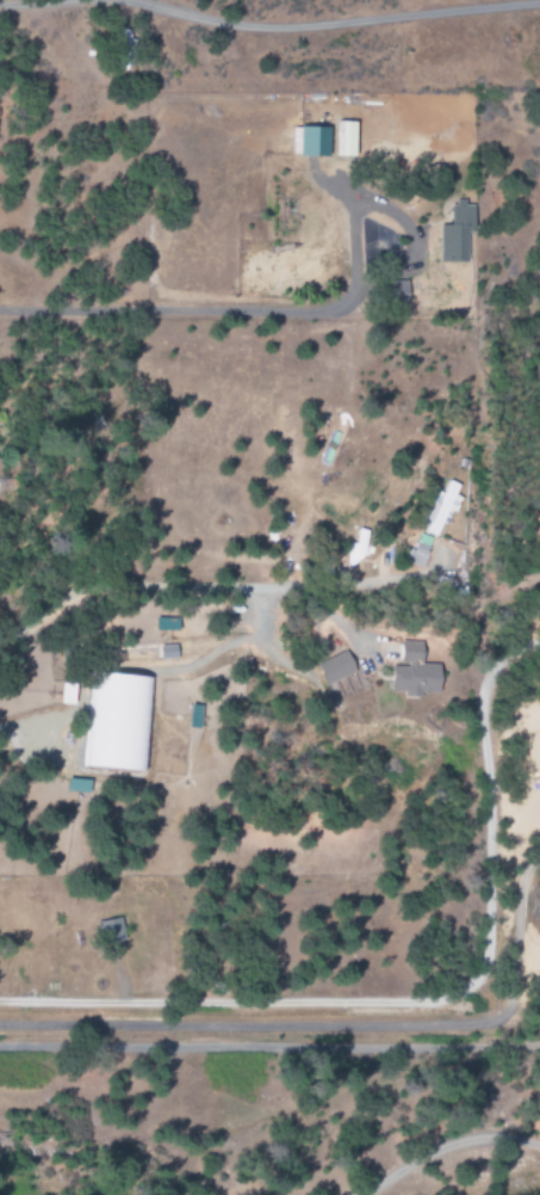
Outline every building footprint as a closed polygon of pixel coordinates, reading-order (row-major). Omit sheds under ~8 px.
[(130,70),(132,31),(119,30),(117,70),(130,70)] [(292,128),(292,156),(329,157),(330,128),(292,128)] [(467,229),(473,229),(473,203),(450,203),(451,225),(438,226),(439,263),(467,262),(467,229)] [(407,281),(388,282),(389,307),(409,306),(407,281)] [(440,538),(449,513),(458,516),(464,499),(459,497),(462,487),(449,482),(445,495),(436,492),(422,532),(440,538)] [(367,560),(368,531),(357,530),(356,545),(347,544),(346,559),(367,560)] [(425,570),(433,538),(417,534),(409,565),(425,570)] [(439,693),(440,665),(422,664),(422,642),(400,642),(400,665),(391,665),(390,694),(420,695),(420,692),(439,693)] [(324,684),(355,674),(348,651),(317,662),(324,684)] [(85,767),(146,770),(151,676),(90,673),(85,767)] [(199,728),(202,706),(190,705),(187,727),(199,728)] [(98,922),(102,944),(124,940),(120,918),(98,922)]
